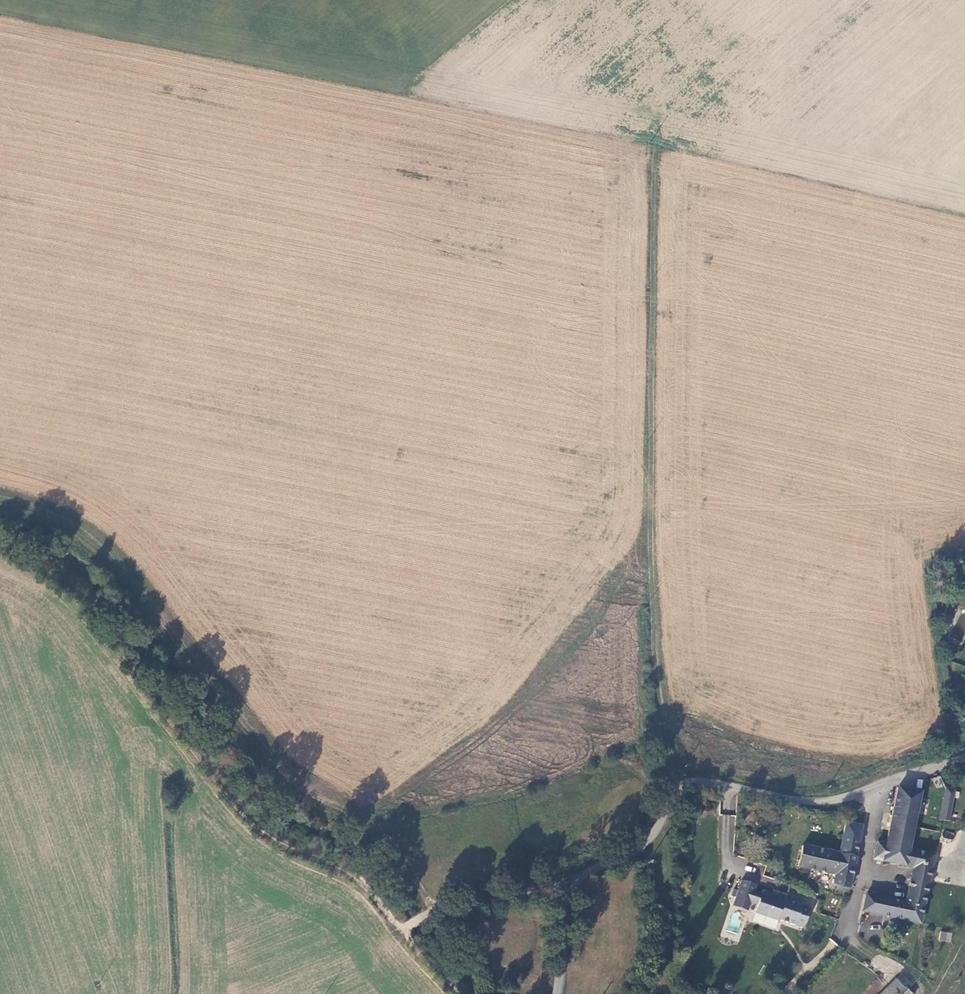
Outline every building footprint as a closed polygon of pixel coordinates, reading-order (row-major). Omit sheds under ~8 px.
[(952,615),(944,612),(940,621),(948,624),(952,615)] [(905,903),(866,895),(862,912),(872,914),(900,920),(920,924),(934,855),(909,849),(910,841),(925,844),(930,819),(924,818),(915,816),(920,793),(897,788),(892,813),(885,845),(876,842),(873,859),(913,868),(905,903)] [(943,788),(940,820),(952,821),(955,789),(943,788)] [(839,854),(802,846),(798,867),(835,874),(832,885),(849,889),(859,838),(861,825),(846,822),(843,835),(839,854)] [(747,882),(741,880),(735,898),(742,900),(743,898),(746,892),(747,887),(747,882)] [(754,913),(777,920),(785,898),(771,894),(762,891),(761,893),(760,893),(754,891),(756,885),(747,882),(747,887),(746,892),(743,898),(742,900),(750,903),(757,905),(754,913)] [(786,895),(772,890),(771,894),(785,898),(786,895)] [(787,895),(786,895),(777,920),(779,921),(779,920),(803,928),(809,908),(786,900),(787,895)] [(742,900),(735,898),(733,906),(739,908),(741,902),(742,900)] [(750,903),(742,900),(741,902),(739,908),(747,911),(750,903)] [(939,931),(938,941),(951,942),(952,932),(939,931)] [(901,976),(896,980),(907,991),(911,986),(901,976)] [(895,980),(881,993),(910,993),(907,991),(896,980),(895,980)]
